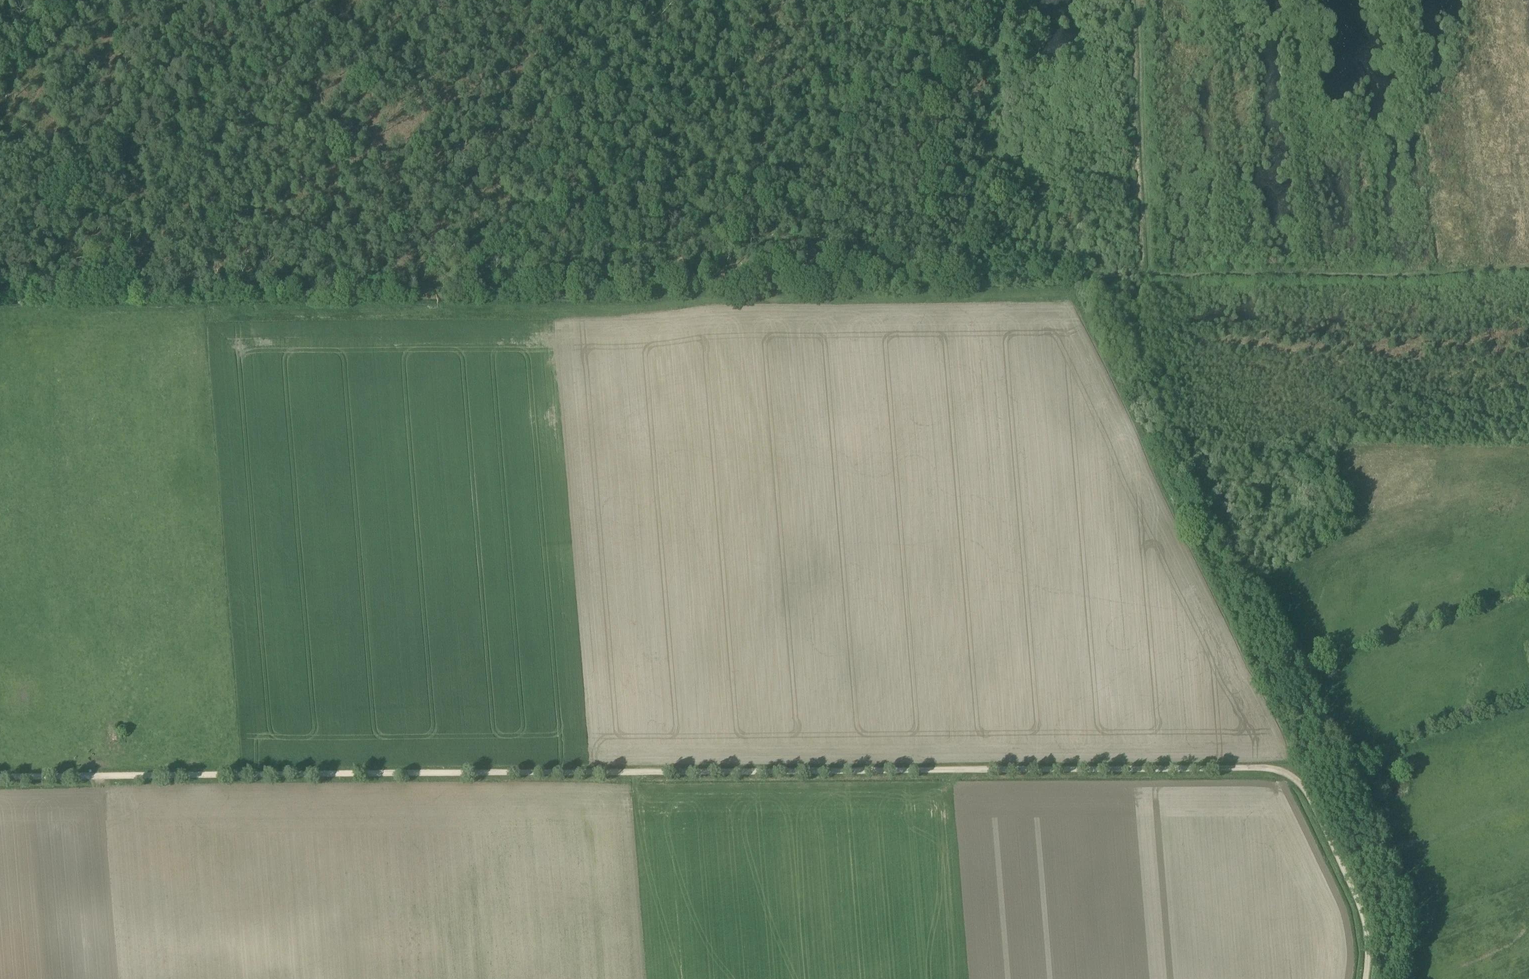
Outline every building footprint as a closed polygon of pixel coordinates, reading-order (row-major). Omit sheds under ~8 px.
[(110,726),(108,742),(119,743),(120,727),(110,726)]
